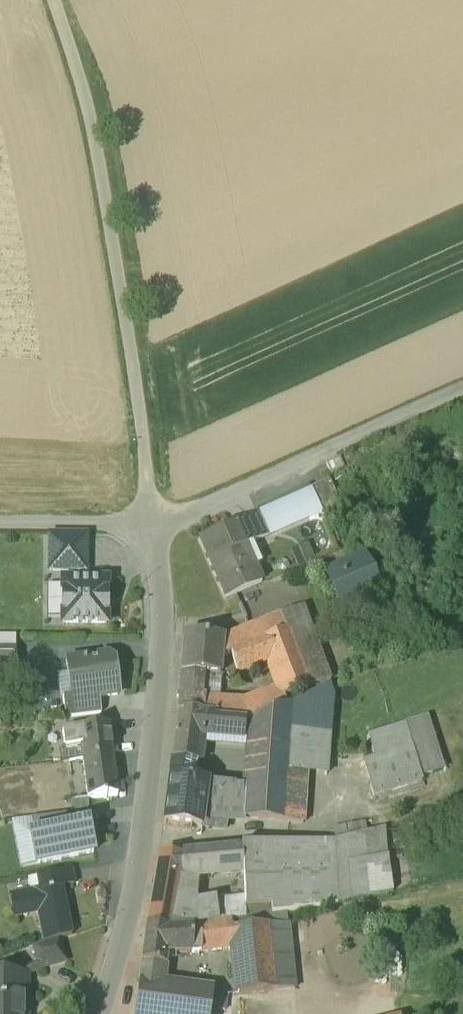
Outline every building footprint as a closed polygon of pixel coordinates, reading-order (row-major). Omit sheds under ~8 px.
[(339,459),(326,465),(330,475),(343,468),(339,459)] [(311,489),(258,513),(269,536),(321,512),(311,489)] [(258,513),(244,519),(254,542),(269,536),(258,513)] [(244,519),(199,539),(226,599),(261,584),(244,547),(254,542),(244,519)] [(85,536),(50,536),(50,572),(85,572),(85,536)] [(357,559),(325,572),(341,609),(379,593),(380,592),(374,579),(373,578),(366,581),(357,559)] [(106,582),(63,581),(63,624),(106,624),(106,582)] [(329,680),(302,607),(281,616),(286,632),(307,688),(329,680)] [(281,616),(222,639),(220,658),(230,654),(286,632),(281,616)] [(286,632),(230,654),(237,671),(238,674),(269,662),(280,691),(282,698),(283,697),(307,688),(286,632)] [(0,636),(0,648),(15,648),(15,636),(0,636)] [(222,638),(185,636),(181,694),(202,695),(204,674),(219,675),(220,658),(222,639),(222,638)] [(15,678),(15,669),(17,669),(18,668),(18,658),(17,657),(15,657),(15,648),(0,648),(0,678),(15,678)] [(230,654),(220,658),(219,675),(225,676),(237,671),(230,654)] [(78,661),(68,662),(69,673),(73,698),(73,701),(98,698),(117,695),(112,660),(108,657),(78,661)] [(78,659),(66,661),(67,673),(69,673),(68,662),(78,661),(78,659)] [(329,686),(290,706),(289,731),(309,732),(306,773),(326,775),(331,713),(334,699),(329,686)] [(244,705),(203,702),(202,714),(216,715),(215,721),(231,721),(246,721),(246,722),(286,707),(283,697),(282,698),(280,691),(244,705)] [(202,695),(181,694),(179,713),(202,714),(203,702),(203,696),(202,695)] [(98,698),(73,701),(73,698),(62,699),(65,718),(101,714),(98,698)] [(286,707),(246,722),(246,721),(231,721),(230,740),(244,741),(244,740),(250,740),(247,787),(245,820),(282,823),(289,731),(290,706),(286,707)] [(202,714),(179,713),(170,777),(188,780),(190,761),(200,762),(205,738),(230,740),(231,721),(215,721),(216,715),(202,714)] [(374,758),(364,761),(373,798),(421,783),(420,778),(442,771),(426,716),(404,723),(404,725),(411,746),(374,758)] [(107,725),(62,731),(65,749),(81,747),(83,760),(112,756),(107,725)] [(404,725),(367,737),(374,758),(411,746),(404,725)] [(309,732),(289,731),(282,823),(303,824),(306,773),(309,732)] [(65,749),(60,750),(62,762),(83,760),(81,747),(65,749)] [(112,756),(83,760),(86,783),(68,785),(57,787),(59,803),(116,796),(112,756)] [(83,760),(62,762),(62,767),(66,766),(68,785),(86,783),(83,760)] [(188,780),(170,777),(164,822),(201,827),(206,782),(188,780)] [(247,787),(206,782),(201,827),(226,829),(227,819),(241,819),(241,820),(245,820),(247,787)] [(65,814),(31,818),(35,835),(68,828),(65,814)] [(35,835),(31,836),(36,865),(93,853),(87,824),(68,828),(35,835)] [(384,828),(332,842),(337,904),(392,892),(384,828)] [(332,842),(288,843),(290,906),(271,907),(271,916),(286,914),(337,904),(332,842)] [(288,843),(241,845),(241,851),(242,870),(244,897),(244,908),(271,907),(290,906),(288,843)] [(241,851),(214,853),(216,872),(242,870),(241,851)] [(181,859),(160,856),(152,898),(175,901),(178,884),(184,883),(185,875),(216,872),(214,853),(181,856),(181,859)] [(71,870),(47,874),(50,889),(61,887),(74,884),(71,870)] [(47,874),(37,877),(40,891),(50,889),(47,874)] [(40,891),(9,898),(15,924),(38,919),(43,944),(58,939),(72,935),(61,887),(50,889),(40,891)] [(244,897),(231,898),(215,899),(225,911),(239,909),(244,908),(244,897)] [(175,901),(152,898),(147,926),(170,928),(175,901)] [(215,899),(194,901),(194,902),(175,901),(170,928),(192,928),(227,922),(225,911),(215,899)] [(271,907),(244,908),(239,909),(240,920),(266,917),(271,916),(271,907)] [(239,909),(225,911),(227,922),(231,921),(231,922),(240,920),(239,909)] [(271,916),(266,917),(267,926),(273,991),(294,989),(286,914),(271,916)] [(240,920),(231,922),(231,929),(267,926),(266,917),(240,920)] [(227,922),(192,928),(191,953),(232,948),(231,929),(231,922),(231,921),(227,922)] [(147,926),(146,926),(141,963),(164,966),(166,953),(191,953),(192,928),(170,928),(147,926)] [(267,926),(231,929),(232,948),(237,994),(273,991),(267,926)] [(43,944),(31,947),(38,970),(65,962),(58,939),(43,944)] [(164,966),(141,963),(139,979),(162,982),(164,966)] [(0,978),(0,1013),(28,1013),(28,1000),(25,1000),(25,977),(0,978)] [(139,979),(135,1013),(210,1013),(211,1009),(213,989),(162,982),(139,979)] [(222,990),(213,989),(211,1009),(224,1011),(226,997),(227,997),(227,996),(222,995),(221,995),(222,990)]
